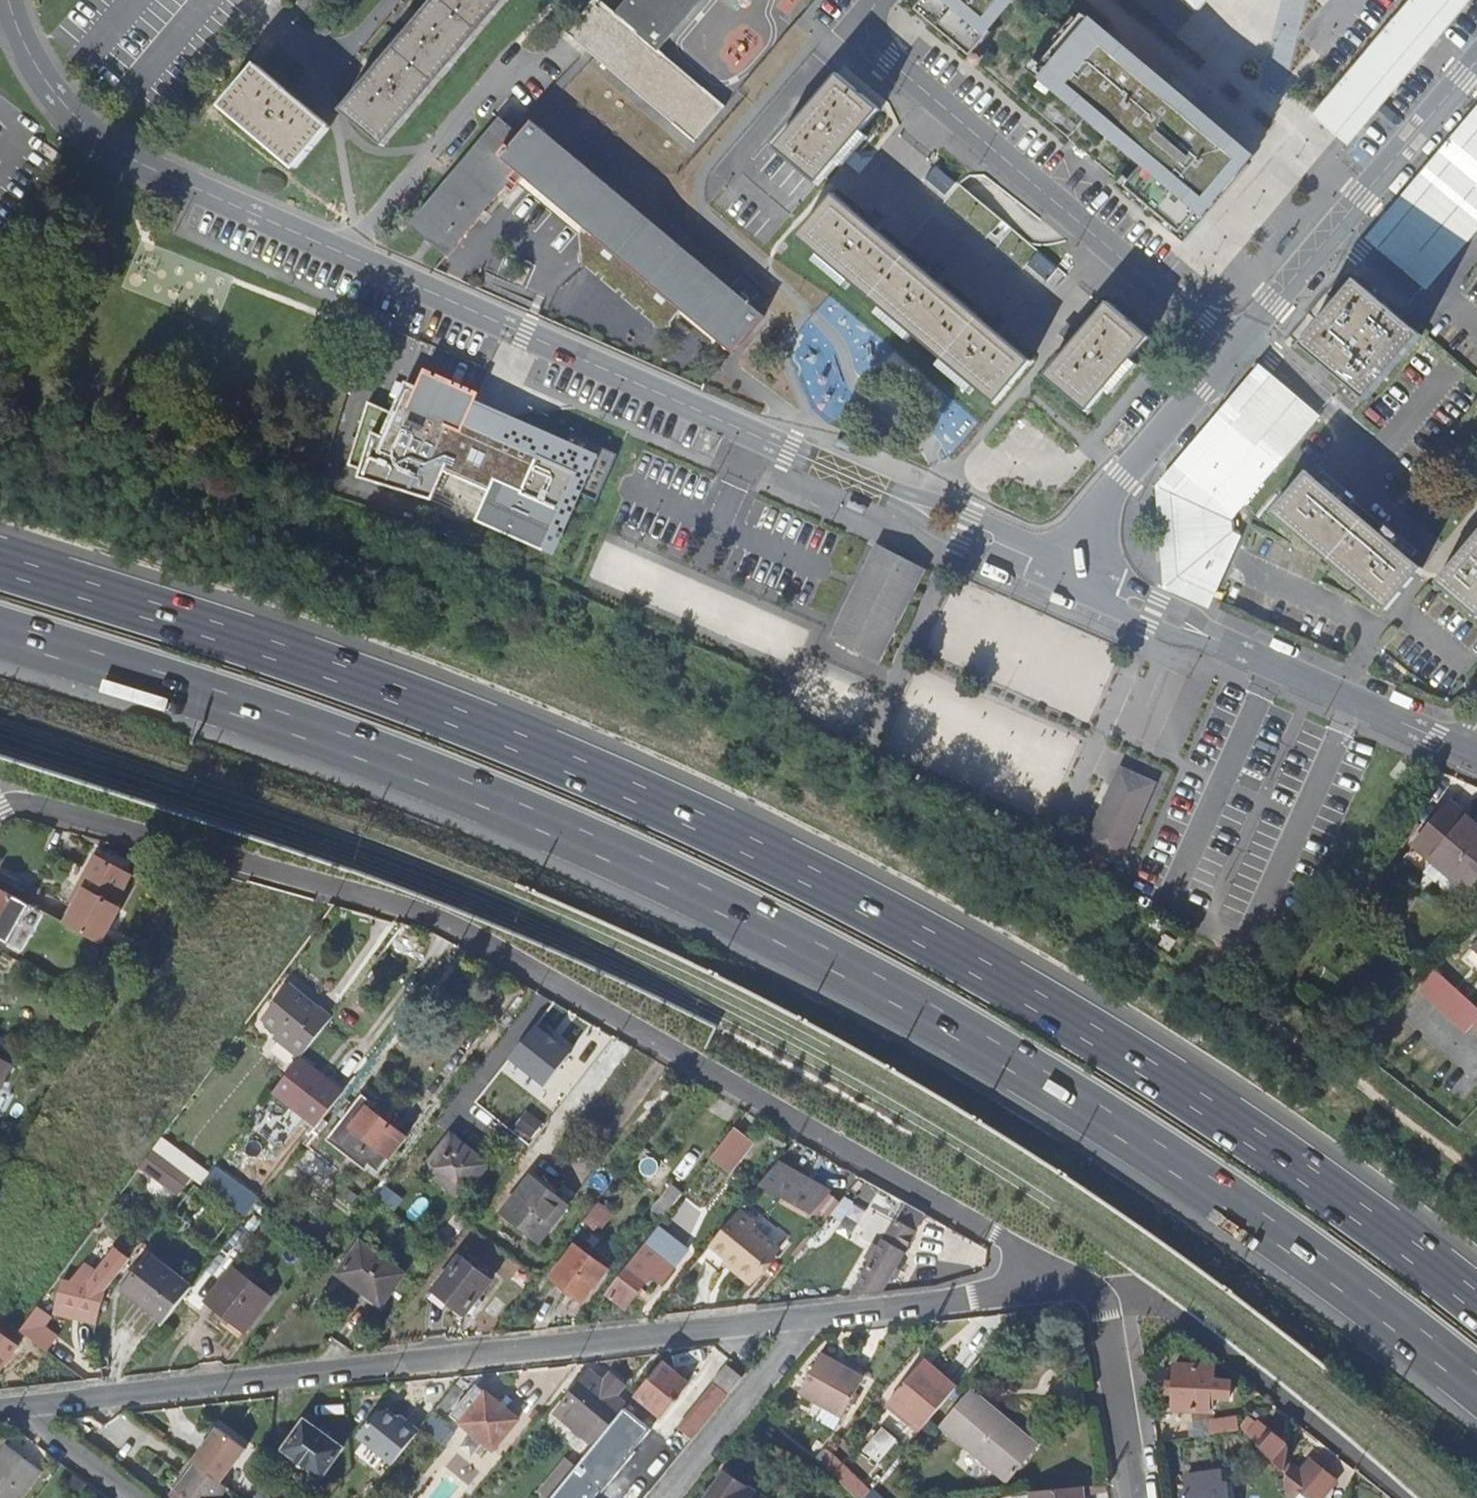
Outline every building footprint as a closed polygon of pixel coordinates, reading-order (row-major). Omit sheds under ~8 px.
[(421,17),(415,13),(406,24),(411,28),(377,69),(372,63),(362,75),(368,80),(341,110),(384,146),(458,59),(507,0),(436,0),(421,17)] [(616,15),(597,0),(594,0),(567,32),(588,51),(660,113),(695,142),(725,107),(658,50),(701,0),(629,0),(616,15)] [(919,14),(1181,239),(1249,160),(1086,20),(1071,37),(1048,18),(1046,21),(1021,0),(931,0),(919,14)] [(1207,0),(1177,0),(1195,15),(1207,0)] [(1314,115),(1349,145),(1473,0),(1412,0),(1314,115)] [(295,170),(330,127),(256,65),(221,107),(295,170)] [(879,111),(838,75),(776,147),(817,183),(879,111)] [(412,225),(445,253),(515,168),(709,331),(733,352),(763,316),(603,181),(534,123),(522,136),(501,120),(412,225)] [(1440,174),(1377,249),(1422,286),(1476,221),(1476,130),(1440,174)] [(1030,362),(832,196),(797,237),(996,404),(1030,362)] [(1357,282),(1302,347),(1365,401),(1421,336),(1357,282)] [(1149,338),(1108,303),(1046,376),(1087,411),(1149,338)] [(594,496),(614,450),(569,429),(562,446),(543,437),(547,429),(507,411),(505,415),(472,400),(477,388),(471,385),(470,388),(467,387),(469,384),(463,382),(462,384),(459,383),(460,380),(455,378),(454,380),(451,379),(452,377),(435,369),(434,372),(430,370),(431,367),(422,364),(415,381),(403,376),(389,407),(365,397),(345,459),(357,465),(355,472),(429,495),(434,484),(438,486),(446,469),(486,487),(473,516),(540,546),(568,485),(594,496)] [(1230,521),(1318,417),(1271,377),(1171,493),(1178,579),(1214,594),(1240,536),(1233,534),(1230,521)] [(1306,473),(1271,515),(1387,611),(1422,568),(1306,473)] [(1437,583),(1476,618),(1476,535),(1437,583)] [(830,639),(878,662),(924,569),(876,545),(830,639)] [(1120,772),(1085,852),(1120,867),(1154,786),(1120,772)] [(1476,881),(1476,826),(1448,804),(1414,848),(1469,891),(1476,881)] [(75,909),(67,925),(102,945),(121,909),(117,906),(133,877),(98,858),(91,872),(77,864),(68,880),(82,888),(86,890),(75,909)] [(71,907),(75,909),(86,890),(82,888),(71,907)] [(5,940),(11,929),(4,925),(20,899),(0,889),(0,937),(5,940)] [(11,943),(31,906),(20,899),(4,925),(11,929),(5,940),(11,943)] [(1415,988),(1467,1034),(1474,1025),(1476,1027),(1476,1007),(1433,969),(1415,988)] [(274,1042),(298,1060),(329,1020),(318,1010),(315,1013),(285,991),(261,1022),(279,1036),(274,1042)] [(570,1053),(534,1026),(509,1059),(545,1086),(570,1053)] [(276,1118),(262,1107),(250,1123),(252,1131),(275,1149),(285,1149),(303,1125),(307,1120),(319,1128),(339,1102),(345,1095),(322,1078),(318,1082),(306,1074),(311,1070),(298,1060),(273,1093),(291,1107),(283,1117),(276,1118)] [(322,1078),(311,1070),(306,1074),(318,1082),(322,1078)] [(303,1125),(314,1133),(319,1128),(307,1120),(303,1125)] [(384,1170),(346,1142),(352,1133),(339,1124),(303,1171),(343,1202),(347,1196),(358,1204),(384,1170)] [(756,1143),(737,1128),(713,1159),(732,1174),(756,1143)] [(461,1200),(487,1166),(450,1136),(423,1172),(461,1200)] [(204,1183),(210,1175),(162,1140),(155,1151),(195,1179),(202,1185),(204,1183)] [(832,1193),(780,1161),(761,1185),(813,1217),(832,1193)] [(225,1184),(211,1174),(210,1175),(204,1183),(217,1194),(225,1184)] [(532,1179),(504,1215),(542,1244),(569,1207),(532,1179)] [(196,1187),(189,1197),(195,1201),(183,1218),(197,1228),(193,1235),(206,1244),(230,1211),(196,1187)] [(656,1210),(667,1219),(685,1195),(674,1187),(656,1210)] [(236,1191),(227,1202),(247,1217),(255,1205),(236,1191)] [(610,1211),(599,1203),(590,1214),(575,1234),(584,1241),(592,1229),(595,1231),(610,1211)] [(881,1292),(925,1215),(905,1204),(882,1249),(874,1245),(866,1259),(873,1263),(855,1295),(881,1292)] [(783,1250),(756,1227),(759,1223),(741,1209),(703,1257),(720,1271),(730,1259),(740,1267),(737,1271),(755,1285),(783,1250)] [(655,1237),(610,1296),(627,1309),(653,1275),(665,1285),(677,1269),(662,1257),(668,1247),(655,1237)] [(364,1244),(339,1274),(379,1305),(403,1276),(364,1244)] [(118,1250),(114,1256),(127,1267),(132,1260),(118,1250)] [(578,1251),(553,1282),(583,1306),(606,1273),(578,1251)] [(125,1290),(166,1323),(194,1287),(153,1255),(125,1290)] [(63,1282),(58,1304),(92,1312),(88,1323),(98,1325),(105,1295),(127,1267),(114,1256),(102,1276),(86,1266),(70,1283),(63,1282)] [(461,1260),(437,1291),(467,1316),(492,1284),(461,1260)] [(234,1271),(208,1305),(247,1335),(273,1301),(234,1271)] [(55,1315),(88,1323),(92,1312),(58,1304),(55,1315)] [(52,1318),(35,1305),(17,1330),(47,1353),(57,1339),(44,1328),(52,1318)] [(1,1372),(22,1344),(0,1328),(0,1371),(1,1372)] [(816,1425),(831,1434),(865,1375),(846,1364),(842,1370),(819,1357),(798,1393),(825,1410),(816,1425)] [(689,1383),(664,1362),(637,1394),(663,1414),(689,1383)] [(681,1430),(693,1440),(748,1373),(736,1363),(681,1430)] [(897,1395),(929,1422),(955,1391),(923,1364),(897,1395)] [(1213,1365),(1175,1364),(1175,1409),(1213,1409),(1213,1394),(1228,1396),(1228,1380),(1213,1379),(1213,1365)] [(605,1382),(592,1371),(558,1412),(596,1441),(627,1402),(619,1395),(626,1385),(612,1374),(605,1382)] [(452,1416),(493,1449),(519,1419),(477,1384),(452,1416)] [(1035,1454),(1005,1429),(966,1397),(937,1433),(1005,1489),(1035,1454)] [(610,1481),(602,1476),(626,1446),(633,1452),(651,1429),(626,1409),(578,1468),(553,1497),(597,1497),(610,1481)] [(1240,1425),(1283,1466),(1297,1451),(1255,1410),(1240,1425)] [(387,1411),(377,1412),(357,1437),(392,1465),(417,1435),(387,1411)] [(1210,1417),(1212,1431),(1241,1428),(1240,1414),(1210,1417)] [(287,1449),(323,1477),(345,1448),(308,1419),(287,1449)] [(232,1486),(225,1480),(250,1447),(222,1426),(197,1460),(196,1459),(180,1481),(183,1483),(179,1488),(181,1489),(187,1493),(183,1497),(226,1497),(224,1496),(232,1486)] [(865,1451),(880,1463),(897,1441),(883,1430),(865,1451)] [(681,1439),(673,1448),(677,1451),(682,1455),(689,1445),(681,1439)] [(38,1475),(7,1450),(0,1459),(0,1497),(21,1497),(38,1475)] [(677,1451),(659,1474),(663,1478),(682,1455),(677,1451)] [(828,1455),(818,1467),(856,1497),(866,1497),(872,1491),(828,1455)] [(548,1497),(553,1497),(578,1468),(567,1459),(540,1491),(548,1497)] [(1285,1464),(1284,1472),(1285,1473),(1287,1497),(1295,1497),(1299,1494),(1304,1497),(1322,1497),(1334,1483),(1309,1462),(1300,1474),(1294,1468),(1290,1469),(1285,1464)] [(464,1483),(451,1472),(429,1497),(452,1497),(464,1483)] [(743,1488),(744,1485),(726,1472),(709,1497),(758,1497),(743,1488)] [(659,1474),(647,1489),(651,1492),(663,1478),(659,1474)] [(1183,1497),(1227,1497),(1225,1485),(1182,1492),(1183,1497)] [(651,1492),(647,1489),(645,1487),(637,1497),(646,1497),(651,1492)] [(1036,1497),(1086,1497),(1085,1487),(1070,1488),(1035,1494),(1036,1497)] [(178,1497),(183,1497),(187,1493),(181,1489),(175,1496),(178,1497)]
